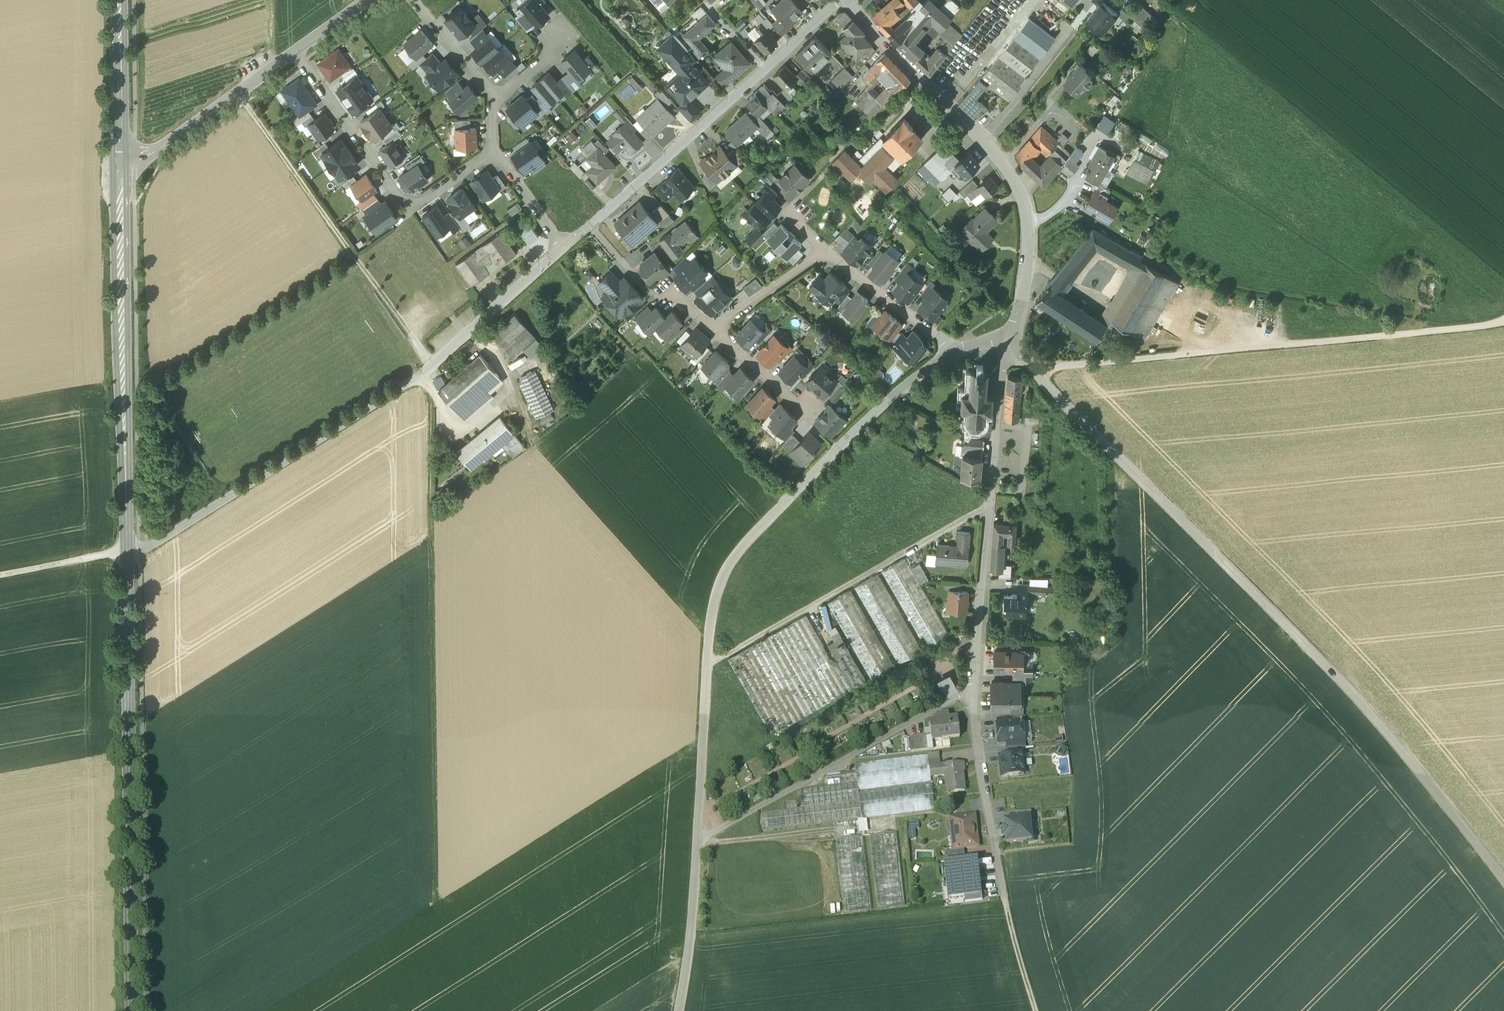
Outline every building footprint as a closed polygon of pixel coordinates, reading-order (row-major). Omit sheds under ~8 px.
[(537,0),(528,0),(520,7),(534,24),(536,25),(549,14),(541,5),(537,0)] [(660,12),(674,0),(650,0),(660,12)] [(765,0),(752,0),(759,8),(767,1),(765,0)] [(780,2),(782,4),(777,9),(782,15),(789,22),(793,19),(794,19),(793,18),(802,11),(803,11),(793,0),(782,0),(780,2)] [(871,18),(882,28),(899,14),(896,10),(904,3),(901,0),(892,0),(871,18)] [(898,44),(914,60),(920,53),(924,49),(917,43),(919,41),(915,38),(931,20),(941,29),(949,21),(950,19),(939,9),(929,0),(925,0),(921,5),(920,6),(927,11),(915,24),(906,34),(898,44)] [(917,0),(901,0),(904,3),(904,2),(910,8),(917,1),(917,0)] [(939,9),(950,19),(961,7),(953,0),(947,0),(939,9)] [(1062,0),(1072,9),(1076,4),(1075,3),(1078,0),(1062,0)] [(1101,0),(1100,0),(1097,3),(1099,5),(1086,21),(1101,33),(1117,14),(1101,0)] [(917,1),(910,8),(912,10),(906,16),(912,21),(912,22),(915,24),(927,11),(920,6),(921,5),(917,1)] [(782,4),(780,2),(773,9),(779,16),(780,16),(781,16),(782,15),(777,9),(782,4)] [(1158,21),(1138,4),(1130,13),(1129,14),(1131,16),(1148,32),(1158,21)] [(445,19),(460,36),(468,29),(475,23),(471,19),(461,7),(445,19)] [(534,24),(520,7),(516,10),(519,13),(514,17),(526,31),(534,24)] [(708,49),(698,38),(702,34),(701,33),(713,22),(714,24),(714,23),(707,14),(706,15),(701,8),(693,15),(696,19),(681,32),(693,46),(701,55),(702,56),(704,54),(703,53),(708,49)] [(1123,8),(1118,13),(1127,20),(1131,16),(1129,14),(1130,13),(1123,8)] [(1030,19),(1028,17),(998,55),(1024,75),(1054,37),(1037,24),(1043,15),(1036,10),(1030,19)] [(845,12),(840,12),(834,18),(843,28),(852,20),(845,12)] [(487,24),(478,13),(471,19),(475,23),(468,29),(473,35),(482,28),(487,24)] [(903,19),(899,14),(882,28),(887,34),(892,28),(893,29),(903,19)] [(780,18),(773,24),(782,34),(791,25),(789,22),(782,15),(781,16),(780,16),(779,16),(780,18)] [(903,19),(893,29),(892,28),(887,34),(893,39),(899,33),(900,34),(903,31),(912,22),(912,21),(906,16),(903,19)] [(852,20),(843,28),(848,32),(840,40),(856,58),(871,44),(862,34),(864,32),(852,20)] [(962,33),(949,21),(941,29),(939,32),(945,37),(952,44),(962,33)] [(752,36),(741,23),(735,28),(747,40),(752,36)] [(766,29),(760,23),(756,27),(761,33),(766,29)] [(473,35),(470,38),(478,47),(489,37),(482,28),(473,35)] [(761,33),(754,40),(765,53),(777,42),(766,29),(761,33)] [(421,30),(404,44),(415,57),(416,58),(422,52),(433,43),(421,30)] [(899,33),(893,39),(898,44),(906,34),(903,31),(900,34),(899,33)] [(695,58),(673,34),(663,44),(679,61),(682,64),(687,60),(690,62),(695,58)] [(478,47),(473,51),(482,62),(483,61),(498,48),(498,47),(489,37),(478,47)] [(814,37),(796,54),(812,71),(831,54),(814,37)] [(952,44),(945,37),(937,47),(946,53),(952,44)] [(731,42),(716,54),(727,67),(720,73),(728,82),(749,63),(731,42)] [(498,48),(483,61),(492,71),(497,67),(509,57),(500,46),(498,47),(498,48)] [(701,55),(693,46),(688,51),(696,59),(701,55)] [(937,47),(927,60),(924,57),(919,64),(929,74),(946,53),(937,47)] [(350,66),(338,50),(318,63),(330,80),(340,73),(350,66)] [(570,70),(577,80),(579,78),(590,69),(583,60),(575,50),(562,61),(570,70)] [(422,52),(416,58),(415,57),(408,64),(412,69),(419,63),(426,57),(422,52)] [(426,57),(419,63),(428,74),(441,63),(432,52),(426,57)] [(894,79),(881,92),(883,94),(879,98),(879,99),(886,105),(902,88),(902,87),(910,80),(884,53),(876,60),(877,61),(886,70),(894,79)] [(924,57),(920,53),(914,60),(919,64),(924,57)] [(1024,75),(998,55),(980,78),(987,83),(1008,100),(1026,77),(1024,75)] [(583,60),(590,69),(595,65),(587,56),(583,60)] [(509,57),(497,67),(505,76),(517,66),(509,57)] [(428,74),(439,88),(458,72),(446,59),(441,63),(428,74)] [(687,60),(682,64),(679,61),(674,66),(681,73),(667,86),(682,104),(683,104),(688,100),(692,97),(692,93),(695,89),(699,90),(708,82),(697,71),(698,70),(698,68),(696,66),(693,65),(693,66),(690,62),(687,60)] [(877,61),(864,74),(873,83),(886,70),(877,61)] [(1079,63),(1063,81),(1077,93),(1091,77),(1084,71),(1086,69),(1079,63)] [(775,76),(785,87),(787,89),(797,79),(799,78),(796,74),(786,65),(775,76)] [(350,66),(340,73),(343,78),(355,70),(353,67),(351,68),(350,66)] [(844,67),(831,80),(835,85),(840,89),(852,76),(844,67)] [(801,69),(796,74),(799,78),(797,79),(805,87),(812,80),(801,69)] [(343,78),(339,81),(343,86),(356,76),(357,76),(359,75),(355,70),(343,78)] [(561,77),(573,91),(583,82),(579,78),(577,80),(570,70),(561,77)] [(548,72),(540,79),(556,97),(564,91),(564,90),(557,82),(548,72)] [(727,84),(718,74),(714,78),(723,88),(727,84)] [(629,79),(639,91),(644,88),(633,75),(629,79)] [(357,76),(356,76),(343,86),(337,90),(353,112),(372,99),(357,76)] [(980,77),(958,102),(973,116),(979,109),(983,113),(987,108),(975,96),(987,83),(980,78),(980,77)] [(562,78),(557,82),(564,90),(564,91),(567,95),(573,91),(562,78)] [(316,104),(299,79),(282,91),(299,115),(299,116),(308,110),(316,104)] [(549,104),(556,97),(540,79),(532,86),(541,96),(548,105),(549,104)] [(457,81),(445,91),(451,98),(463,88),(457,81)] [(451,98),(450,100),(459,111),(477,95),(468,84),(463,88),(451,98)] [(764,84),(756,92),(767,105),(774,113),(785,103),(777,94),(772,89),(770,91),(764,84)] [(787,89),(785,87),(777,94),(785,103),(793,95),(787,89)] [(867,87),(862,93),(867,98),(873,92),(867,87)] [(672,101),(660,88),(654,94),(657,98),(658,98),(666,106),(672,101)] [(756,92),(746,101),(752,108),(758,114),(767,105),(756,92)] [(879,98),(873,92),(867,98),(870,101),(863,109),(873,118),(886,105),(879,99),(879,98)] [(862,93),(855,101),(863,109),(870,101),(867,98),(862,93)] [(523,95),(515,101),(530,119),(538,112),(537,111),(527,100),(523,95)] [(532,95),(527,100),(537,111),(542,107),(536,100),(532,95)] [(541,96),(536,100),(542,107),(547,113),(552,108),(549,104),(548,105),(541,96)] [(657,98),(651,104),(652,106),(637,119),(644,126),(651,134),(666,121),(667,122),(674,116),(666,106),(658,98),(657,98)] [(381,100),(376,104),(379,108),(380,108),(384,105),(381,100)] [(688,100),(683,104),(682,104),(678,108),(689,120),(699,112),(688,100)] [(523,125),(530,119),(515,101),(507,108),(511,113),(523,125)] [(376,104),(367,110),(369,115),(379,108),(376,104)] [(369,115),(360,122),(366,131),(385,117),(380,108),(379,108),(369,115)] [(758,114),(752,108),(747,112),(754,120),(759,116),(758,114)] [(308,110),(299,116),(299,115),(293,120),(297,125),(311,115),(308,110)] [(746,111),(725,130),(737,144),(756,126),(758,125),(754,120),(747,112),(746,111)] [(521,124),(511,113),(507,117),(516,128),(521,124)] [(319,139),(334,129),(323,114),(315,120),(308,125),(319,139)] [(634,125),(625,114),(620,119),(624,123),(625,122),(630,128),(634,125)] [(315,120),(311,115),(297,125),(300,130),(315,120)] [(774,132),(759,116),(754,120),(758,125),(756,126),(767,138),(774,132)] [(385,117),(366,131),(372,139),(381,132),(391,125),(385,117)] [(913,127),(903,118),(883,140),(901,157),(902,157),(921,137),(912,128),(913,127)] [(644,126),(637,119),(633,123),(640,131),(644,126)] [(470,120),(455,120),(455,129),(470,128),(470,120)] [(400,127),(396,122),(391,125),(395,130),(397,129),(400,127)] [(630,128),(625,122),(624,123),(613,132),(615,134),(608,140),(617,150),(624,144),(631,152),(642,142),(630,128)] [(391,125),(381,132),(385,137),(395,130),(391,125)] [(651,134),(644,126),(640,131),(648,140),(653,135),(651,134)] [(1056,141),(1041,127),(1029,140),(1014,156),(1043,184),(1059,167),(1059,166),(1063,161),(1068,156),(1070,154),(1070,153),(1062,146),(1056,141)] [(455,129),(456,148),(476,147),(475,128),(470,128),(455,129)] [(385,137),(383,139),(387,145),(392,141),(401,135),(397,129),(395,130),(385,137)] [(1068,139),(1062,134),(1056,141),(1062,146),(1068,139)] [(515,147),(518,151),(530,143),(526,138),(515,147)] [(608,150),(598,139),(594,143),(598,147),(604,154),(608,150)] [(329,148),(322,153),(324,156),(331,166),(350,152),(345,145),(344,145),(341,140),(329,148)] [(591,140),(582,149),(588,156),(598,147),(594,143),(591,140)] [(877,141),(857,162),(844,149),(832,162),(850,180),(858,172),(869,182),(873,179),(886,192),(898,179),(891,172),(903,159),(902,157),(901,157),(883,140),(879,143),(877,141)] [(404,157),(392,141),(387,145),(379,150),(391,166),(404,157)] [(325,142),(313,151),(319,159),(324,156),(322,153),(329,148),(325,142)] [(512,156),(518,164),(537,151),(531,142),(530,143),(518,151),(512,156)] [(929,157),(924,162),(937,175),(941,179),(956,165),(955,162),(959,159),(943,143),(929,157)] [(719,145),(700,162),(708,172),(717,182),(737,165),(727,155),(719,145)] [(1083,151),(1077,146),(1070,153),(1070,154),(1068,156),(1074,162),(1083,151)] [(598,147),(588,156),(595,164),(586,171),(597,183),(615,166),(598,147)] [(1106,151),(1098,147),(1089,162),(1093,164),(1086,176),(1098,183),(1106,170),(1113,158),(1104,154),(1106,151)] [(744,159),(734,149),(727,155),(737,165),(744,159)] [(543,159),(537,151),(518,164),(524,173),(530,168),(542,160),(543,159)] [(959,159),(955,162),(956,165),(960,169),(965,175),(979,164),(968,151),(959,159)] [(350,152),(331,166),(337,175),(339,178),(346,172),(358,164),(354,159),(355,159),(350,152)] [(419,153),(405,164),(409,170),(418,164),(418,165),(424,161),(419,153)] [(1068,156),(1063,161),(1073,170),(1078,165),(1074,162),(1068,156)] [(542,160),(530,168),(534,174),(546,165),(542,160)] [(1155,171),(1134,160),(1126,174),(1148,185),(1155,171)] [(1073,170),(1063,161),(1059,166),(1059,167),(1069,175),(1073,170)] [(585,173),(574,162),(570,167),(580,178),(585,173)] [(795,163),(779,179),(786,186),(785,187),(785,193),(789,197),(809,177),(795,163)] [(409,170),(399,178),(406,189),(411,186),(413,189),(428,179),(418,165),(418,164),(409,170)] [(693,187),(678,169),(670,176),(665,180),(664,180),(675,192),(680,198),(693,187)] [(960,169),(954,173),(957,176),(962,177),(965,175),(960,169)] [(777,178),(769,170),(761,178),(766,183),(769,186),(777,178)] [(1114,174),(1106,170),(1099,183),(1106,187),(1114,174)] [(487,171),(481,175),(481,177),(479,178),(477,178),(472,182),(484,199),(498,188),(499,188),(492,179),(487,171)] [(346,172),(339,178),(337,175),(332,178),(338,187),(350,178),(346,172)] [(708,172),(702,177),(709,189),(717,182),(708,172)] [(366,174),(351,185),(362,200),(372,192),(376,189),(366,174)] [(506,186),(498,175),(492,179),(499,188),(498,188),(500,191),(506,186)] [(978,185),(972,191),(976,196),(981,191),(986,197),(998,186),(989,176),(978,185)] [(972,180),(959,192),(964,197),(967,195),(971,200),(976,196),(972,191),(978,185),(972,180)] [(675,192),(665,181),(655,190),(665,201),(675,192)] [(945,182),(938,189),(949,201),(957,194),(945,182)] [(769,186),(766,183),(761,188),(765,192),(766,192),(772,198),(777,194),(769,186)] [(1106,187),(1099,183),(1096,187),(1107,194),(1109,189),(1106,187)] [(1107,194),(1096,187),(1093,193),(1103,199),(1107,194)] [(462,188),(447,199),(458,214),(460,217),(463,215),(475,207),(462,188)] [(976,196),(971,200),(976,206),(986,197),(981,191),(976,196)] [(362,200),(357,202),(362,209),(363,209),(377,199),(372,192),(362,200)] [(765,192),(755,202),(770,217),(780,206),(772,198),(766,192),(765,192)] [(1093,193),(1092,193),(1085,206),(1110,220),(1117,207),(1103,199),(1093,193)] [(377,199),(363,209),(367,214),(381,204),(377,198),(377,199)] [(367,214),(365,215),(377,232),(396,220),(392,215),(394,214),(385,201),(381,204),(367,214)] [(650,214),(640,202),(628,213),(644,230),(655,220),(656,220),(650,214)] [(770,217),(755,202),(745,213),(748,217),(748,221),(752,221),(759,227),(770,217)] [(517,203),(508,210),(512,215),(521,208),(517,203)] [(661,204),(650,214),(656,220),(655,220),(665,230),(676,220),(661,204)] [(443,217),(436,206),(423,216),(436,235),(449,226),(450,226),(443,217)] [(985,208),(974,220),(973,219),(965,227),(961,231),(967,238),(981,251),(994,238),(987,232),(998,220),(985,208)] [(1077,213),(1066,209),(1064,214),(1075,218),(1077,213)] [(453,217),(449,212),(443,217),(450,226),(449,226),(453,232),(460,227),(453,217)] [(644,230),(628,213),(616,223),(626,235),(631,241),(632,241),(644,230)] [(463,215),(460,217),(458,214),(453,217),(460,227),(463,232),(471,227),(463,215)] [(854,220),(853,218),(845,228),(846,229),(854,220)] [(686,221),(670,233),(669,232),(660,239),(673,258),(683,251),(679,245),(695,233),(686,221)] [(762,233),(762,234),(767,238),(778,227),(773,222),(762,233)] [(528,223),(519,229),(529,244),(538,237),(528,223)] [(801,244),(781,224),(778,227),(767,238),(774,245),(772,247),(778,253),(780,251),(787,258),(797,248),(801,244)] [(757,228),(746,240),(751,245),(762,234),(762,233),(757,228)] [(846,229),(845,228),(835,239),(845,247),(854,235),(846,229)] [(1141,256),(1093,229),(1057,275),(1068,282),(1096,247),(1132,268),(1140,272),(1138,276),(1157,287),(1164,275),(1139,260),(1141,256)] [(500,232),(482,244),(483,245),(493,260),(498,266),(516,253),(500,232)] [(626,235),(619,241),(628,251),(635,244),(632,241),(631,241),(626,235)] [(859,238),(854,235),(845,247),(842,252),(858,264),(872,245),(861,236),(859,238)] [(493,260),(483,245),(474,251),(485,266),(493,260)] [(797,248),(787,258),(793,263),(803,253),(797,248)] [(878,249),(868,263),(873,267),(883,253),(878,249)] [(474,251),(473,250),(456,263),(471,285),(489,272),(485,266),(474,251)] [(873,267),(869,272),(880,281),(885,274),(887,276),(894,267),(892,265),(897,258),(885,250),(883,253),(873,267)] [(653,252),(642,261),(646,265),(657,257),(653,252)] [(657,257),(646,265),(640,270),(649,281),(657,275),(666,268),(657,257)] [(694,257),(689,262),(678,272),(678,271),(674,276),(680,283),(700,264),(694,257)] [(684,257),(674,267),(678,271),(678,272),(689,262),(684,257)] [(907,261),(895,278),(900,282),(907,272),(909,273),(914,266),(907,261)] [(700,264),(680,283),(686,290),(691,285),(690,285),(701,276),(707,271),(700,264)] [(666,268),(657,275),(663,278),(670,273),(666,268)] [(1132,268),(1101,322),(1104,324),(1105,322),(1107,324),(1111,320),(1124,298),(1138,276),(1140,272),(1132,268)] [(592,284),(598,279),(589,269),(584,274),(592,284)] [(611,271),(599,281),(608,291),(619,281),(611,271)] [(909,273),(907,272),(900,282),(895,288),(901,293),(899,294),(908,301),(921,283),(909,273)] [(830,273),(824,280),(818,275),(809,287),(830,303),(833,298),(843,286),(844,284),(830,273)] [(1057,275),(1048,286),(1056,293),(1060,288),(1068,282),(1057,275)] [(1143,309),(1130,332),(1144,340),(1177,283),(1164,275),(1157,287),(1143,309)] [(701,276),(690,285),(691,285),(695,290),(705,281),(701,276)] [(1157,287),(1138,276),(1124,298),(1143,309),(1157,287)] [(755,278),(743,288),(749,296),(762,286),(755,278)] [(705,281),(695,290),(700,296),(712,284),(707,279),(705,281)] [(630,284),(626,283),(626,282),(619,281),(608,291),(602,296),(609,304),(608,304),(619,317),(622,314),(623,315),(628,310),(631,310),(635,306),(635,303),(642,297),(630,284)] [(700,296),(696,299),(700,304),(702,302),(711,313),(730,296),(730,295),(728,297),(715,283),(717,282),(716,281),(712,284),(700,296)] [(931,281),(921,294),(926,298),(934,288),(936,285),(931,281)] [(850,291),(843,286),(833,298),(840,304),(847,294),(850,291)] [(1048,286),(1035,301),(1038,303),(1096,341),(1106,326),(1105,325),(1104,324),(1101,322),(1063,297),(1058,294),(1056,293),(1048,286)] [(926,298),(919,308),(933,318),(940,309),(943,309),(945,305),(945,302),(946,301),(942,299),(941,294),(934,288),(926,298)] [(852,298),(843,310),(843,311),(854,318),(868,300),(857,292),(852,298)] [(840,304),(836,309),(841,313),(843,311),(843,310),(852,298),(847,294),(840,304)] [(1143,309),(1124,298),(1111,320),(1130,332),(1143,309)] [(647,306),(636,317),(640,321),(651,311),(647,306)] [(651,311),(640,321),(649,331),(656,325),(665,317),(656,307),(651,311)] [(665,317),(656,325),(665,336),(676,325),(681,321),(672,311),(665,317)] [(877,311),(866,325),(872,329),(874,326),(882,315),(877,311)] [(882,315),(874,326),(881,332),(882,335),(886,338),(889,337),(900,322),(885,311),(882,315)] [(514,314),(492,334),(515,359),(538,339),(514,314)] [(751,319),(736,336),(748,346),(755,338),(763,330),(762,329),(751,319)] [(1130,332),(1111,320),(1107,324),(1106,326),(1126,338),(1130,332)] [(665,336),(669,340),(680,330),(676,325),(665,336)] [(766,325),(762,329),(763,330),(755,338),(760,342),(771,330),(766,325)] [(688,337),(681,345),(682,345),(684,343),(689,347),(689,351),(693,356),(694,356),(705,344),(709,340),(696,328),(688,337)] [(907,338),(900,347),(908,353),(905,356),(914,362),(926,346),(919,341),(918,338),(920,336),(913,330),(907,338)] [(683,333),(677,341),(681,345),(688,337),(683,333)] [(900,333),(891,345),(898,351),(900,347),(907,338),(900,333)] [(785,345),(774,335),(757,354),(769,365),(776,357),(786,346),(785,345)] [(489,346),(489,343),(489,341),(487,338),(485,337),(483,336),(480,337),(478,338),(477,341),(476,343),(477,346),(478,348),(480,349),(483,350),(485,349),(488,348),(489,346)] [(786,346),(776,357),(780,361),(792,348),(786,343),(785,345),(786,346)] [(705,344),(694,356),(693,356),(692,357),(697,362),(709,348),(705,344)] [(499,355),(500,352),(499,350),(498,348),(496,346),(493,346),(491,346),(488,348),(487,350),(487,353),(487,355),(489,357),(491,359),(493,359),(496,359),(498,357),(499,355)] [(728,363),(715,351),(702,366),(715,377),(724,367),(728,363)] [(803,363),(794,355),(779,371),(791,382),(799,373),(806,365),(803,363)] [(502,380),(480,356),(439,391),(464,420),(479,408),(475,404),(502,380)] [(807,358),(803,363),(806,365),(799,373),(803,377),(814,365),(807,358)] [(983,366),(976,366),(975,368),(976,368),(976,369),(973,368),(971,368),(970,370),(971,370),(970,373),(970,374),(968,374),(968,375),(970,376),(969,383),(967,383),(967,385),(969,385),(968,393),(963,392),(963,391),(961,391),(961,392),(960,392),(960,394),(961,394),(960,407),(959,407),(958,409),(960,409),(960,410),(959,420),(964,420),(964,422),(967,421),(970,425),(969,427),(970,428),(971,426),(976,427),(977,429),(979,428),(978,426),(982,423),(984,424),(985,422),(989,423),(990,413),(991,413),(991,412),(992,412),(992,410),(991,410),(992,397),(993,397),(993,395),(992,395),(992,393),(990,393),(990,395),(985,394),(986,386),(988,387),(988,385),(986,385),(987,377),(989,377),(989,375),(987,375),(987,374),(987,372),(987,369),(985,369),(985,370),(982,369),(982,368),(983,368),(983,366)] [(724,367),(715,377),(719,382),(729,371),(724,367)] [(733,375),(725,384),(726,385),(738,396),(742,391),(744,391),(746,389),(746,387),(753,379),(740,368),(733,375)] [(825,375),(819,369),(813,376),(807,383),(814,389),(815,389),(823,396),(825,393),(837,380),(837,379),(835,381),(827,373),(825,375)] [(719,382),(717,385),(722,389),(726,385),(725,384),(733,375),(729,371),(719,382)] [(550,411),(531,372),(520,377),(539,416),(550,411)] [(1021,377),(1007,376),(1004,420),(1018,421),(1018,418),(1020,393),(1021,387),(1023,387),(1024,383),(1021,383),(1021,377)] [(1029,377),(1021,377),(1021,383),(1024,383),(1023,387),(1021,387),(1020,393),(1027,394),(1029,377)] [(837,380),(825,393),(830,397),(840,386),(842,384),(837,380)] [(840,386),(830,397),(835,402),(845,391),(840,386)] [(774,399),(762,387),(747,404),(753,409),(756,409),(761,414),(769,405),(774,399)] [(774,409),(769,414),(774,418),(783,408),(779,404),(774,409)] [(769,405),(761,414),(766,418),(769,414),(774,409),(769,405)] [(845,419),(830,406),(815,422),(830,435),(845,419)] [(774,418),(769,424),(782,436),(789,427),(796,419),(783,408),(774,418)] [(527,447),(500,417),(488,427),(500,442),(515,457),(527,447)] [(978,426),(979,428),(979,435),(988,436),(989,423),(985,422),(984,424),(982,423),(978,426)] [(789,427),(782,436),(786,440),(792,434),(794,431),(789,427)] [(488,428),(472,441),(471,440),(457,452),(470,468),(482,458),(483,459),(492,452),(490,450),(500,442),(488,428)] [(800,442),(794,449),(795,449),(806,459),(821,443),(809,432),(800,442)] [(786,440),(782,444),(791,453),(795,449),(794,449),(800,442),(792,434),(786,440)] [(984,440),(964,438),(964,446),(963,446),(982,448),(983,448),(984,440)] [(925,454),(924,443),(915,444),(915,455),(925,454)] [(982,448),(963,446),(964,446),(961,445),(961,455),(963,455),(963,454),(981,456),(982,448)] [(981,456),(963,454),(963,455),(960,476),(979,478),(982,456),(981,456)] [(446,491),(438,493),(440,503),(448,501),(446,491)] [(1004,523),(993,522),(992,543),(1003,544),(1003,534),(1010,534),(1009,544),(1014,544),(1015,524),(1004,523)] [(969,533),(958,532),(957,547),(937,545),(936,556),(941,557),(941,562),(967,564),(969,533)] [(1003,544),(992,543),(990,569),(999,570),(1002,570),(1003,564),(1004,544),(1003,544)] [(948,635),(904,558),(881,572),(925,648),(948,635)] [(1011,565),(1003,564),(1002,570),(999,570),(998,577),(1010,577),(1011,565)] [(922,650),(878,573),(854,587),(898,664),(922,650)] [(1053,587),(1025,585),(1025,592),(1027,592),(1053,594),(1053,587)] [(894,665),(850,589),(827,603),(871,679),(894,665)] [(962,591),(949,590),(948,603),(950,604),(950,609),(951,609),(951,610),(957,610),(957,609),(966,610),(967,591),(962,591)] [(1017,595),(1004,594),(1002,612),(1025,614),(1027,592),(1025,592),(1017,591),(1017,595)] [(805,615),(728,659),(771,735),(848,691),(831,661),(805,615)] [(866,680),(841,637),(840,637),(838,633),(833,635),(836,640),(828,644),(836,658),(831,661),(848,691),(866,680)] [(1022,651),(994,651),(994,670),(1012,670),(1012,669),(1022,669),(1022,662),(1020,662),(1020,652),(1022,652),(1022,651)] [(961,687),(953,673),(942,680),(950,694),(961,687)] [(1012,682),(991,682),(991,696),(1019,696),(1019,683),(1019,682),(1012,682)] [(1019,696),(991,696),(991,711),(1010,711),(1019,711),(1019,710),(1019,696)] [(948,714),(936,715),(937,722),(929,723),(931,741),(959,738),(957,720),(949,721),(948,714)] [(997,725),(996,726),(998,745),(1005,745),(1024,743),(1024,742),(1021,723),(1009,724),(997,725)] [(925,736),(909,738),(911,752),(927,750),(925,736)] [(1024,743),(1005,745),(1006,751),(1023,749),(1025,749),(1024,742),(1024,743)] [(938,754),(928,755),(929,762),(939,761),(938,754)] [(928,755),(854,764),(855,771),(850,772),(849,770),(847,770),(847,772),(832,773),(826,775),(828,786),(804,789),(799,791),(801,808),(766,812),(761,814),(763,831),(934,810),(928,755)] [(1007,757),(1000,757),(1002,777),(1023,775),(1023,771),(1025,768),(1025,765),(1022,762),(1021,756),(1021,755),(1007,757)] [(939,761),(929,762),(930,777),(945,775),(944,766),(940,766),(939,761)] [(963,764),(944,765),(945,775),(947,794),(964,792),(962,772),(963,772),(963,764)] [(1016,814),(1017,822),(1029,820),(1031,820),(1030,812),(1016,814)] [(974,816),(950,819),(952,835),(954,835),(956,849),(953,849),(953,850),(963,849),(976,847),(973,827),(975,827),(974,816)] [(895,817),(867,820),(869,836),(897,833),(895,817)] [(859,832),(868,832),(867,819),(857,820),(859,832)] [(1017,822),(1005,823),(1005,830),(1004,830),(1004,837),(1006,837),(1007,843),(1031,841),(1029,820),(1017,822)] [(897,833),(869,836),(878,909),(905,906),(897,833)] [(863,837),(835,840),(844,913),(872,910),(863,837)] [(953,850),(943,851),(944,859),(951,858),(962,857),(964,857),(963,849),(953,850)] [(951,865),(945,865),(949,898),(964,896),(979,895),(979,894),(975,862),(963,863),(951,865)]
